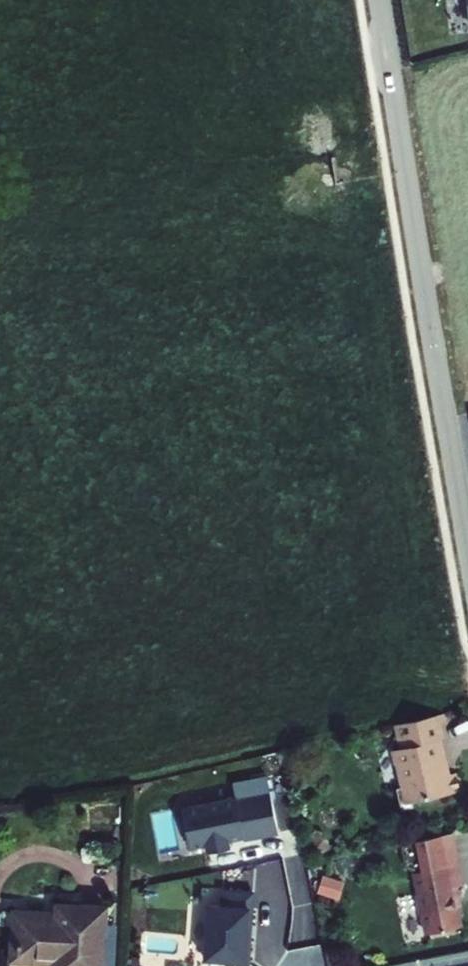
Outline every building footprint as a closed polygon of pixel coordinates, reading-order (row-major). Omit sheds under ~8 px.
[(401,734),(392,735),(402,792),(460,780),(455,758),(447,760),(440,726),(443,723),(440,709),(446,708),(444,699),(396,711),(401,734)] [(237,798),(182,808),(190,847),(204,845),(206,853),(229,849),(227,840),(244,837),(245,840),(279,833),(279,830),(271,791),(268,776),(234,783),(237,798)] [(437,841),(415,845),(417,857),(410,858),(415,877),(410,877),(416,904),(420,901),(424,918),(459,911),(451,872),(462,870),(459,849),(439,853),(437,841)] [(326,871),(319,888),(340,896),(347,879),(326,871)] [(204,960),(246,963),(251,905),(208,902),(204,960)] [(107,909),(57,903),(56,919),(30,917),(30,911),(23,910),(21,916),(14,916),(13,940),(21,941),(19,961),(57,965),(103,965),(107,909)]
